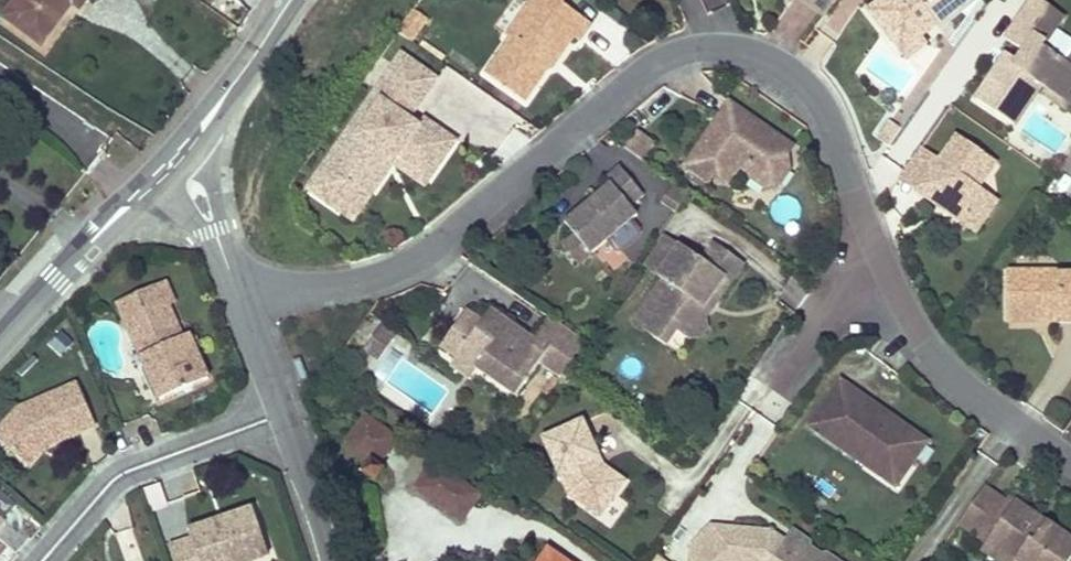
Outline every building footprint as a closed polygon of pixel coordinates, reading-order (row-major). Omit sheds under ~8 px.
[(6,18),(41,44),(72,2),(79,7),(84,0),(19,0),(6,18)] [(519,22),(511,32),(514,34),(490,70),(528,96),(549,66),(548,55),(552,49),(558,54),(561,54),(563,53),(578,34),(582,37),(594,18),(566,0),(563,0),(552,15),(534,1),(519,22)] [(534,1),(552,15),(563,0),(535,0),(534,1)] [(827,14),(837,0),(808,0),(827,14)] [(869,7),(894,39),(905,41),(917,31),(922,37),(971,0),(879,0),(869,7)] [(1070,84),(1070,55),(1069,54),(1045,36),(1063,9),(1051,0),(1030,0),(1010,30),(1027,42),(1020,54),(1011,67),(1000,60),(980,90),(1017,116),(1046,77),(1051,80),(1067,90),(1070,84)] [(430,13),(416,3),(403,20),(398,26),(414,37),(430,13)] [(922,37),(917,31),(905,41),(894,39),(908,58),(927,44),(922,37)] [(1011,67),(1020,54),(1009,47),(1000,60),(1011,67)] [(402,48),(308,181),(342,205),(363,175),(374,182),(399,146),(406,137),(438,159),(455,135),(423,112),(418,119),(408,112),(436,73),(402,48)] [(1070,84),(1067,90),(1051,80),(1046,87),(1069,101),(1070,97),(1070,85),(1070,84)] [(718,173),(731,182),(737,173),(741,169),(753,164),(757,179),(770,188),(782,187),(793,171),(791,155),(797,146),(765,125),(759,134),(751,129),(754,117),(733,101),(701,148),(688,164),(712,181),(718,173)] [(883,135),(892,141),(905,122),(896,116),(883,135)] [(759,134),(765,125),(754,117),(751,129),(759,134)] [(629,147),(646,159),(657,143),(640,131),(629,147)] [(939,152),(916,186),(931,196),(933,194),(945,176),(953,181),(940,199),(952,208),(961,205),(970,211),(994,207),(1002,196),(983,183),(1000,158),(962,132),(945,155),(939,152)] [(438,159),(406,137),(399,146),(431,168),(438,159)] [(903,176),(916,186),(939,152),(926,142),(903,176)] [(612,182),(568,221),(577,233),(594,252),(642,212),(634,203),(648,192),(622,164),(608,177),(612,182)] [(374,182),(363,175),(342,205),(353,212),(374,182)] [(953,181),(945,176),(933,194),(940,199),(953,181)] [(690,191),(675,180),(662,198),(678,209),(690,191)] [(961,205),(952,208),(980,227),(994,207),(970,211),(961,205)] [(582,262),(594,252),(577,233),(566,243),(582,262)] [(744,262),(716,242),(704,258),(682,243),(661,273),(666,277),(646,306),(666,320),(669,315),(681,322),(677,328),(688,337),(704,333),(709,325),(707,316),(703,305),(712,292),(719,298),(744,262)] [(1013,267),(1012,312),(1062,313),(1061,318),(1070,318),(1070,271),(1066,271),(1066,268),(1013,267)] [(168,286),(127,302),(162,399),(212,381),(195,335),(187,338),(168,286)] [(703,305),(707,316),(719,298),(712,292),(703,305)] [(669,315),(666,320),(646,306),(636,319),(668,342),(677,328),(681,322),(669,315)] [(538,365),(559,379),(562,374),(585,342),(547,316),(531,339),(526,346),(505,331),(510,323),(490,310),(481,323),(466,312),(441,347),(458,358),(463,350),(480,361),(476,368),(515,395),(538,365)] [(531,339),(510,323),(505,331),(526,346),(531,339)] [(397,334),(384,325),(377,335),(390,344),(397,334)] [(72,341),(58,329),(48,340),(62,352),(72,341)] [(390,344),(377,335),(366,351),(379,361),(390,344)] [(470,377),(476,368),(480,361),(463,350),(458,358),(453,366),(470,377)] [(23,400),(1,428),(34,454),(46,441),(96,421),(81,378),(23,400)] [(912,432),(895,421),(891,426),(884,421),(888,416),(839,382),(808,428),(888,483),(907,457),(916,464),(929,444),(919,437),(915,442),(909,438),(912,432)] [(891,426),(895,421),(888,416),(884,421),(891,426)] [(397,440),(365,417),(346,444),(372,464),(365,474),(377,482),(385,470),(380,467),(397,440)] [(581,423),(543,441),(569,498),(598,518),(623,485),(603,469),(602,466),(595,470),(590,462),(598,458),(581,423)] [(915,442),(919,437),(912,432),(909,438),(915,442)] [(897,489),(916,464),(907,457),(888,483),(897,489)] [(595,470),(602,466),(598,458),(590,462),(595,470)] [(461,518),(479,494),(435,464),(417,488),(461,518)] [(987,482),(962,519),(991,540),(994,536),(1021,554),(1030,560),(1066,560),(1070,554),(1070,534),(1012,493),(1008,498),(987,482)] [(152,514),(168,509),(162,485),(145,490),(152,514)] [(170,545),(175,560),(249,560),(269,554),(253,508),(189,530),(192,538),(170,545)] [(117,533),(123,560),(143,560),(136,529),(117,533)] [(710,530),(692,547),(690,560),(709,560),(710,530)] [(709,560),(823,560),(816,555),(806,550),(797,552),(786,545),(775,537),(710,530),(709,560)] [(795,534),(775,537),(786,545),(797,552),(806,550),(816,555),(811,545),(795,534)] [(1021,554),(994,536),(991,540),(988,546),(1010,560),(1016,560),(1021,554)] [(548,553),(542,560),(559,560),(548,553)]
